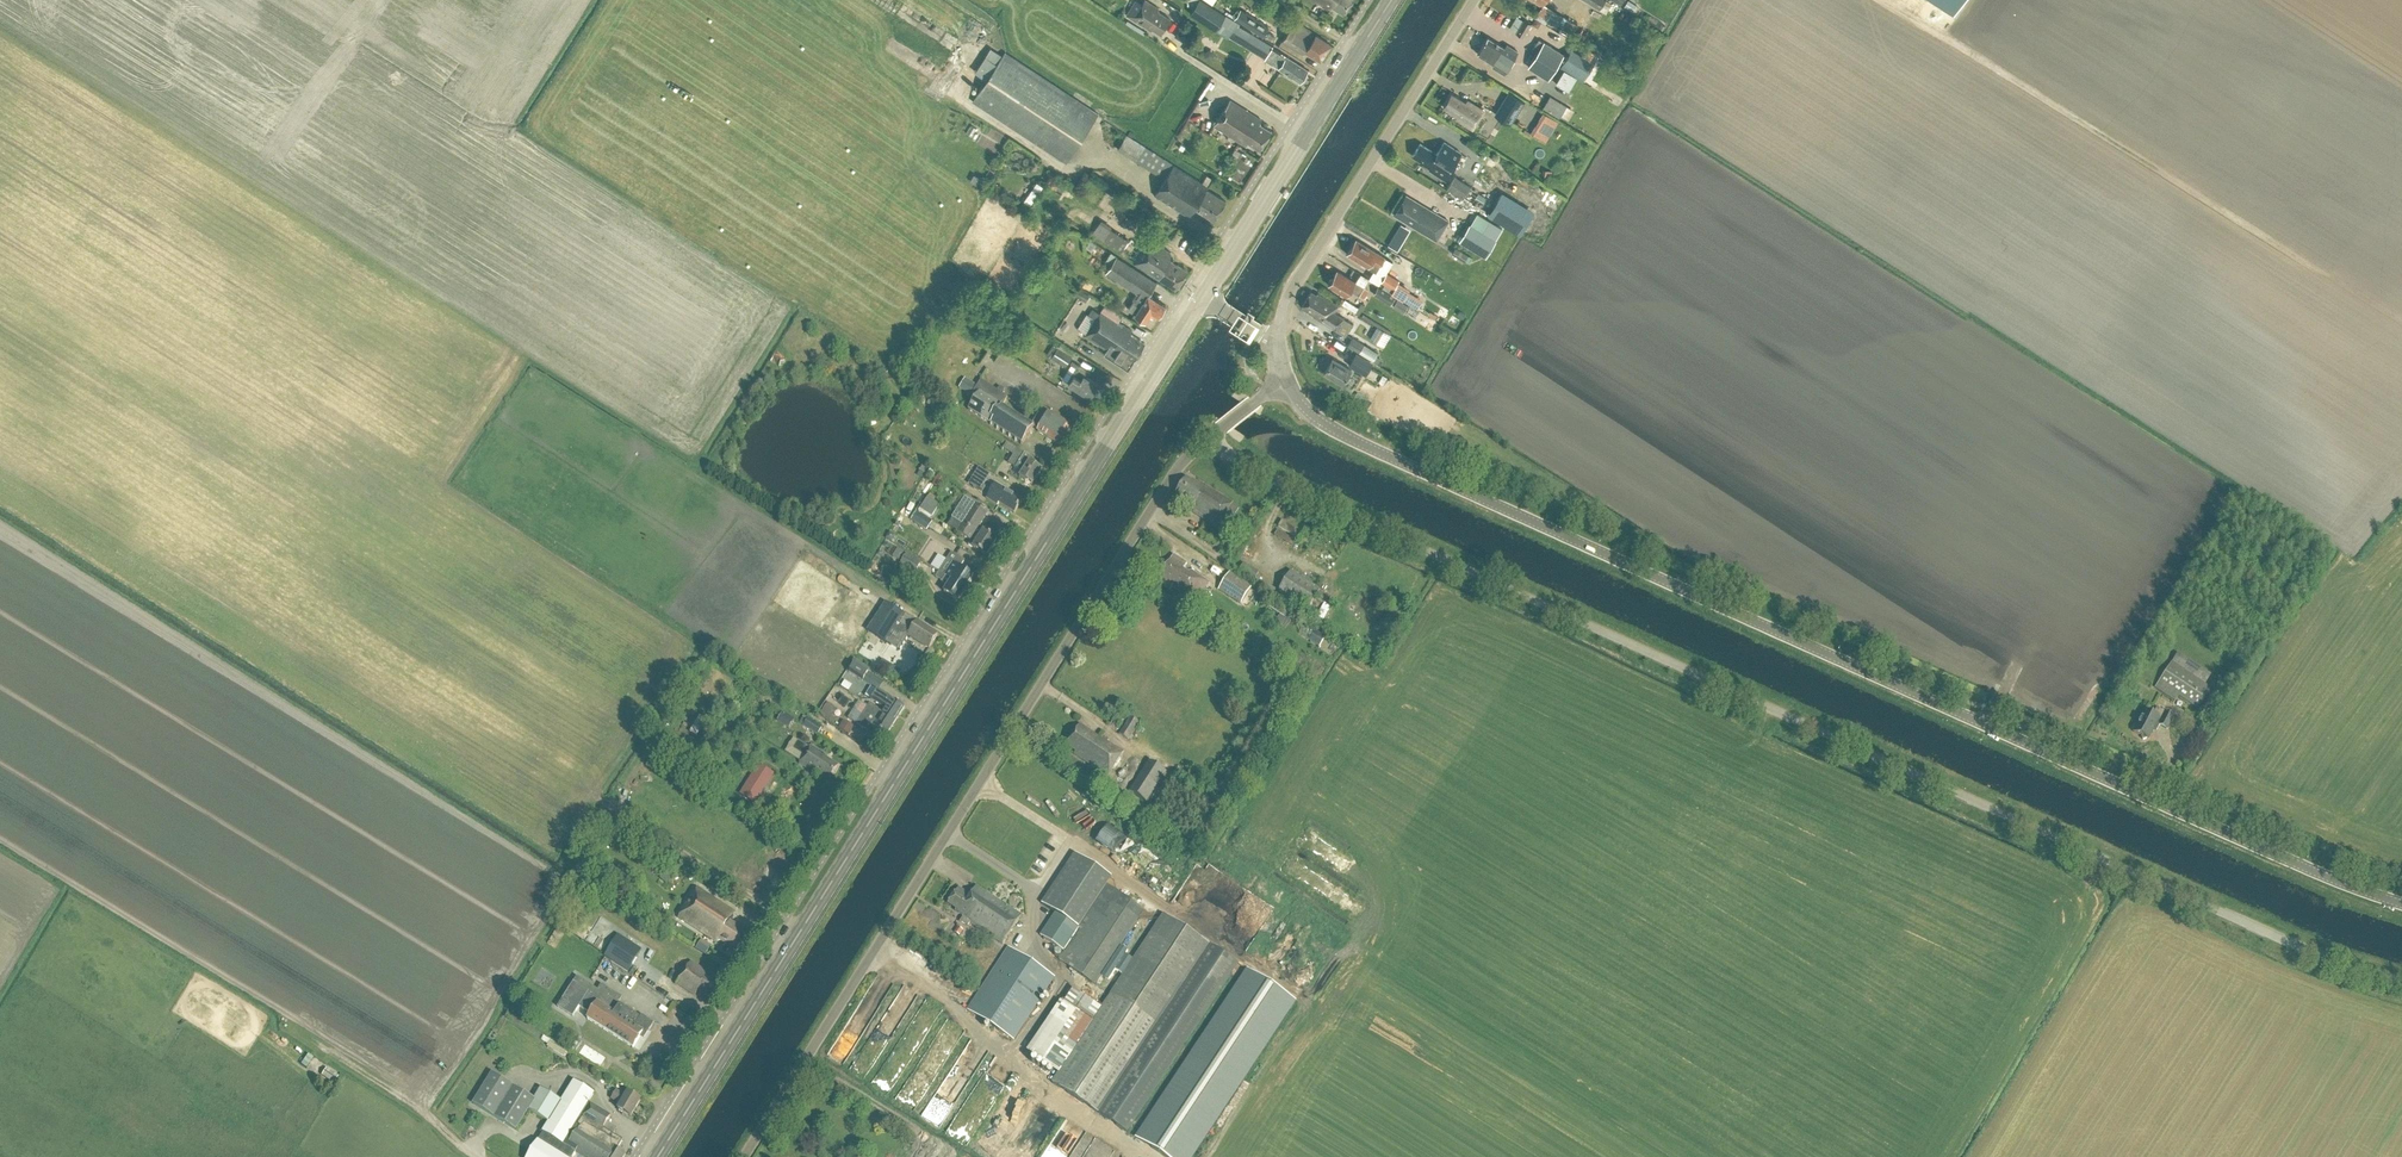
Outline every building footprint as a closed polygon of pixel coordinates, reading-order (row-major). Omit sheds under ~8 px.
[(1142,0),(1135,0),(1127,13),(1133,17),(1132,18),(1146,27),(1147,25),(1159,32),(1169,17),(1157,10),(1158,8),(1146,0),(1144,0),(1143,1),(1142,0)] [(1207,0),(1197,0),(1189,12),(1216,29),(1227,13),(1207,0)] [(1222,2),(1227,9),(1236,3),(1235,0),(1226,0),(1222,2)] [(1351,0),(1316,0),(1329,9),(1331,5),(1343,13),(1351,0)] [(1587,9),(1569,0),(1556,0),(1585,14),(1587,9)] [(1612,1),(1610,0),(1587,0),(1606,11),(1612,1)] [(1624,6),(1632,11),(1636,5),(1629,0),(1627,0),(1624,6)] [(1954,10),(1961,0),(1938,0),(1954,10)] [(1536,15),(1537,16),(1546,21),(1553,7),(1544,2),(1536,15)] [(1329,21),(1333,15),(1323,8),(1319,14),(1329,21)] [(1570,35),(1577,22),(1553,8),(1546,21),(1570,35)] [(1523,35),(1531,21),(1523,17),(1515,31),(1523,35)] [(1316,33),(1295,19),(1282,40),(1303,53),(1305,50),(1321,60),(1332,43),(1316,33)] [(1496,34),(1503,23),(1496,19),(1489,30),(1496,34)] [(1186,41),(1193,30),(1183,23),(1176,34),(1186,41)] [(1277,66),(1285,54),(1238,24),(1233,32),(1236,34),(1233,38),(1277,66)] [(1482,43),(1511,61),(1518,49),(1507,42),(1504,47),(1487,36),(1482,43)] [(1535,53),(1556,65),(1563,53),(1543,40),(1535,53)] [(941,42),(941,52),(957,52),(957,43),(941,42)] [(1503,73),(1511,61),(1482,43),(1477,52),(1494,63),(1492,66),(1503,73)] [(1559,66),(1582,80),(1593,61),(1571,47),(1559,66)] [(1065,161),(1098,112),(1005,50),(972,100),(1065,161)] [(970,53),(968,59),(978,62),(980,56),(970,53)] [(1548,78),(1556,65),(1535,53),(1528,65),(1548,78)] [(1301,81),(1309,68),(1286,54),(1278,66),(1301,81)] [(966,83),(977,67),(967,60),(956,76),(966,83)] [(1528,88),(1523,101),(1532,105),(1538,91),(1528,88)] [(1465,100),(1451,91),(1442,106),(1456,115),(1454,118),(1473,129),(1485,109),(1467,97),(1465,100)] [(1259,148),(1272,129),(1260,121),(1262,118),(1230,97),(1213,124),(1245,144),(1248,140),(1259,148)] [(1495,110),(1511,120),(1519,107),(1503,97),(1495,110)] [(1559,100),(1551,112),(1560,117),(1567,105),(1559,100)] [(1107,141),(1162,176),(1172,162),(1116,126),(1107,141)] [(1454,161),(1460,151),(1443,140),(1436,152),(1419,142),(1412,154),(1420,159),(1418,162),(1445,179),(1456,162),(1454,161)] [(1238,156),(1242,150),(1236,147),(1232,153),(1238,156)] [(1515,160),(1519,167),(1526,163),(1522,156),(1515,160)] [(1214,219),(1226,199),(1207,187),(1208,185),(1173,163),(1155,193),(1189,215),(1194,207),(1214,219)] [(1488,211),(1496,199),(1455,173),(1447,186),(1488,211)] [(1029,203),(1042,183),(1036,179),(1023,198),(1029,203)] [(1010,208),(1024,188),(1016,183),(1003,202),(1010,208)] [(1138,200),(1177,223),(1183,212),(1144,189),(1138,200)] [(1437,240),(1449,219),(1406,193),(1393,214),(1437,240)] [(1132,241),(1100,220),(1092,232),(1103,238),(1100,242),(1110,248),(1113,243),(1135,256),(1142,244),(1134,238),(1132,241)] [(1486,254),(1496,237),(1469,222),(1459,239),(1486,254)] [(1142,244),(1135,256),(1132,260),(1133,260),(1133,261),(1175,288),(1188,269),(1171,259),(1170,250),(1145,234),(1143,237),(1146,239),(1143,245),(1142,244)] [(1394,234),(1388,244),(1397,250),(1404,239),(1394,234)] [(1382,265),(1386,259),(1383,258),(1385,255),(1356,237),(1346,252),(1360,261),(1361,263),(1364,265),(1366,265),(1376,271),(1380,264),(1382,265)] [(1465,259),(1469,252),(1455,245),(1451,251),(1465,259)] [(1334,246),(1327,256),(1358,278),(1365,267),(1334,246)] [(1116,255),(1110,264),(1106,271),(1139,293),(1136,297),(1136,296),(1128,307),(1135,312),(1135,313),(1145,320),(1150,313),(1152,315),(1154,312),(1159,314),(1165,304),(1149,293),(1156,281),(1116,255)] [(1358,294),(1364,285),(1355,280),(1356,279),(1337,268),(1332,277),(1330,277),(1328,280),(1329,281),(1327,284),(1339,291),(1340,293),(1342,295),(1344,294),(1346,295),(1350,289),(1358,294)] [(1394,287),(1399,278),(1387,271),(1381,280),(1394,287)] [(1391,302),(1395,295),(1378,284),(1373,292),(1391,302)] [(1086,300),(1090,294),(1078,287),(1074,294),(1086,300)] [(1317,293),(1311,289),(1301,306),(1312,313),(1311,314),(1334,328),(1335,327),(1336,327),(1336,328),(1345,334),(1353,322),(1343,316),(1335,310),(1338,304),(1318,291),(1317,293)] [(1404,311),(1409,303),(1398,297),(1393,305),(1404,311)] [(1358,305),(1354,310),(1359,313),(1364,304),(1360,301),(1358,305)] [(1118,319),(1122,312),(1106,302),(1102,309),(1118,319)] [(1230,303),(1220,319),(1222,320),(1232,304),(1230,303)] [(1133,328),(1118,319),(1102,309),(1100,312),(1094,308),(1094,309),(1092,308),(1079,328),(1085,332),(1085,334),(1107,348),(1104,353),(1128,368),(1146,342),(1145,341),(1148,336),(1134,328),(1133,328)] [(1235,333),(1241,337),(1255,315),(1248,311),(1247,311),(1234,332),(1235,333)] [(941,332),(964,350),(969,343),(946,325),(941,332)] [(1373,359),(1379,350),(1353,335),(1347,344),(1373,359)] [(1064,363),(1074,348),(1060,339),(1050,354),(1064,363)] [(1282,361),(1288,358),(1283,348),(1277,350),(1282,361)] [(1354,352),(1348,363),(1353,366),(1365,373),(1370,364),(1371,362),(1354,352)] [(1342,384),(1351,368),(1332,356),(1322,372),(1342,384)] [(775,357),(770,364),(780,371),(785,363),(775,357)] [(1068,381),(1075,386),(1090,395),(1098,382),(1086,375),(1089,371),(1079,364),(1068,381)] [(965,380),(959,389),(971,397),(972,396),(977,388),(965,380)] [(993,427),(1022,446),(1033,429),(1030,427),(1031,426),(1003,407),(1008,399),(981,382),(977,388),(972,396),(976,399),(969,410),(993,426),(993,427)] [(1337,395),(1336,397),(1346,402),(1350,396),(1340,390),(1340,391),(1339,392),(1337,395)] [(941,414),(944,409),(930,400),(927,406),(941,414)] [(1072,428),(1049,413),(1046,419),(1039,415),(1032,427),(1034,428),(1034,429),(1038,431),(1037,434),(1060,448),(1072,428)] [(1043,472),(1038,468),(1040,464),(1008,444),(1004,450),(1014,456),(1009,464),(1016,469),(1016,468),(1023,473),(1020,479),(1033,487),(1043,472)] [(979,469),(972,479),(985,487),(991,477),(979,469)] [(952,485),(964,492),(971,480),(960,473),(952,485)] [(938,478),(933,486),(940,491),(945,482),(938,478)] [(1194,484),(1186,479),(1174,497),(1183,502),(1181,504),(1204,519),(1203,520),(1215,528),(1219,522),(1228,528),(1239,510),(1231,505),(1205,488),(1204,489),(1195,483),(1194,484)] [(999,506),(1015,515),(1023,502),(996,485),(987,500),(998,507),(999,506)] [(931,520),(940,506),(934,502),(936,498),(930,494),(919,512),(931,520)] [(979,529),(989,514),(966,499),(948,527),(971,542),(979,529)] [(889,511),(896,516),(901,509),(894,504),(889,511)] [(1196,532),(1203,523),(1174,504),(1168,513),(1196,532)] [(927,531),(931,524),(909,510),(905,517),(927,531)] [(1294,538),(1298,532),(1281,522),(1277,528),(1294,538)] [(1258,532),(1267,536),(1270,530),(1261,526),(1258,532)] [(946,541),(943,531),(940,529),(938,528),(933,534),(940,538),(946,541)] [(998,541),(984,532),(979,529),(971,542),(968,547),(972,549),(987,558),(998,541)] [(1295,548),(1298,542),(1277,530),(1274,536),(1295,548)] [(1273,552),(1277,547),(1259,532),(1255,536),(1273,552)] [(890,533),(886,540),(892,543),(896,537),(890,533)] [(898,550),(893,558),(899,562),(905,554),(898,550)] [(937,551),(933,556),(941,561),(945,556),(937,551)] [(916,575),(922,564),(907,554),(900,565),(916,575)] [(975,578),(963,571),(968,563),(954,555),(949,563),(955,566),(952,571),(938,563),(934,569),(950,579),(967,591),(975,578)] [(1174,556),(1172,559),(1157,583),(1169,591),(1172,588),(1196,604),(1209,583),(1191,572),(1189,574),(1184,570),(1187,565),(1174,556)] [(959,603),(967,591),(940,573),(936,579),(948,587),(944,593),(959,603)] [(1324,604),(1329,596),(1291,573),(1276,598),(1291,607),(1294,602),(1309,611),(1316,599),(1324,604)] [(1272,599),(1276,592),(1257,579),(1252,585),(1272,599)] [(882,609),(872,625),(889,636),(890,636),(900,621),(898,619),(882,609)] [(938,635),(918,622),(912,631),(900,623),(891,637),(904,645),(909,637),(929,650),(938,635)] [(1305,626),(1299,635),(1308,641),(1314,632),(1305,626)] [(2198,711),(2212,690),(2205,686),(2211,677),(2178,655),(2155,689),(2176,703),(2179,698),(2198,711)] [(849,674),(863,683),(869,672),(856,664),(849,674)] [(889,713),(899,719),(905,709),(888,698),(878,692),(877,694),(872,702),(887,711),(889,713)] [(827,705),(820,716),(829,722),(836,712),(827,705)] [(887,737),(899,719),(889,713),(887,711),(885,715),(870,706),(868,708),(862,718),(861,720),(858,725),(857,726),(869,734),(873,728),(887,737)] [(2144,712),(2137,725),(2136,727),(2133,728),(2134,732),(2133,734),(2141,738),(2142,742),(2146,740),(2148,741),(2153,731),(2156,733),(2159,727),(2167,731),(2173,718),(2156,709),(2152,717),(2144,712)] [(783,714),(778,722),(789,730),(795,721),(783,714)] [(1130,742),(1141,724),(1131,718),(1119,736),(1130,742)] [(818,736),(823,728),(809,720),(804,727),(818,736)] [(843,722),(838,730),(849,736),(854,728),(843,722)] [(1115,748),(1080,725),(1065,748),(1075,755),(1074,756),(1097,771),(1096,772),(1107,779),(1124,753),(1115,747),(1115,748)] [(829,781),(839,767),(826,758),(827,757),(812,747),(800,765),(815,775),(817,773),(829,781)] [(1147,804),(1167,774),(1149,763),(1130,793),(1147,804)] [(758,767),(738,797),(754,807),(773,777),(758,767)] [(1131,902),(1107,887),(1113,879),(1075,855),(1042,905),(1055,914),(1040,937),(1060,950),(1055,959),(1097,985),(1144,912),(1131,903),(1131,902)] [(614,871),(609,878),(622,886),(626,880),(614,871)] [(665,875),(660,881),(666,885),(670,880),(665,875)] [(1021,917),(976,887),(970,897),(958,889),(948,905),(960,913),(959,915),(963,918),(960,923),(968,928),(970,925),(1003,946),(1021,917)] [(737,953),(749,934),(731,923),(737,914),(698,889),(678,920),(717,945),(719,941),(737,953)] [(1128,1133),(1239,966),(1163,915),(1101,1008),(1072,989),(1030,1053),(1059,1072),(1052,1083),(1128,1133)] [(955,934),(959,937),(963,931),(958,928),(955,934)] [(641,952),(617,937),(603,959),(626,975),(641,952)] [(705,945),(700,952),(707,956),(711,949),(705,945)] [(1015,1042),(1055,980),(1009,949),(968,1011),(1015,1042)] [(712,1000),(721,986),(708,977),(710,974),(691,963),(676,986),(695,998),(698,992),(712,1000)] [(1134,1138),(1162,1156),(1194,1156),(1296,1003),(1246,970),(1134,1138)] [(577,978),(557,1008),(572,1018),(579,1008),(582,1010),(584,1011),(590,1015),(587,1020),(634,1050),(639,1041),(640,1039),(641,1037),(644,1039),(654,1024),(642,1016),(641,1018),(619,1004),(620,1003),(614,999),(616,995),(601,986),(598,991),(577,978)] [(664,979),(657,988),(677,1003),(684,993),(664,979)] [(564,1059),(567,1055),(549,1045),(551,1042),(543,1038),(541,1042),(548,1047),(547,1049),(564,1059)] [(921,1070),(928,1060),(922,1057),(915,1067),(921,1070)] [(333,1086),(340,1076),(328,1067),(321,1078),(333,1086)] [(535,1100),(516,1088),(515,1087),(492,1073),(473,1105),(496,1119),(517,1131),(530,1112),(549,1123),(551,1125),(540,1142),(564,1156),(574,1156),(576,1153),(583,1156),(625,1156),(626,1155),(617,1150),(623,1142),(614,1136),(617,1131),(607,1124),(610,1119),(589,1105),(595,1096),(574,1084),(562,1102),(541,1089),(535,1100)] [(625,1097),(617,1092),(612,1100),(621,1105),(617,1110),(631,1119),(642,1102),(628,1093),(625,1097)] [(1015,1134),(1008,1138),(1012,1145),(1019,1142),(1015,1134)] [(540,1142),(530,1156),(564,1156),(540,1142)]
